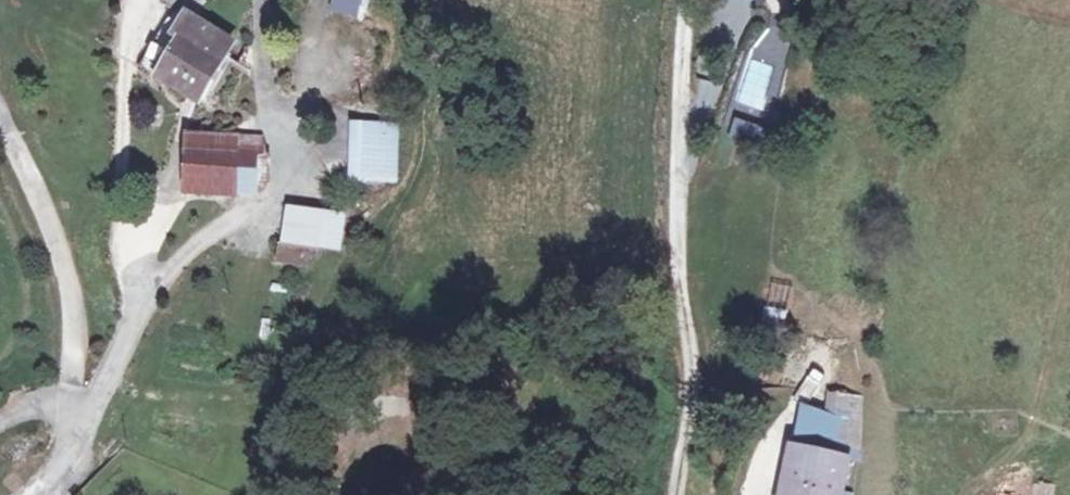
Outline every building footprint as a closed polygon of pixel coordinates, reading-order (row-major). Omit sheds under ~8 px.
[(157,30),(151,44),(142,62),(160,71),(159,74),(202,96),(220,62),(230,42),(186,21),(196,0),(159,0),(156,4),(166,12),(157,30)] [(358,17),(361,0),(327,0),(325,11),(358,17)] [(763,106),(770,64),(750,61),(743,103),(763,106)] [(734,116),(727,137),(763,150),(771,129),(734,116)] [(398,176),(402,123),(369,121),(365,174),(398,176)] [(240,195),(239,158),(190,155),(190,191),(240,195)] [(260,159),(239,158),(240,195),(258,196),(260,159)] [(283,206),(280,246),(341,250),(344,210),(283,206)] [(797,442),(781,494),(834,494),(846,457),(797,442)]
